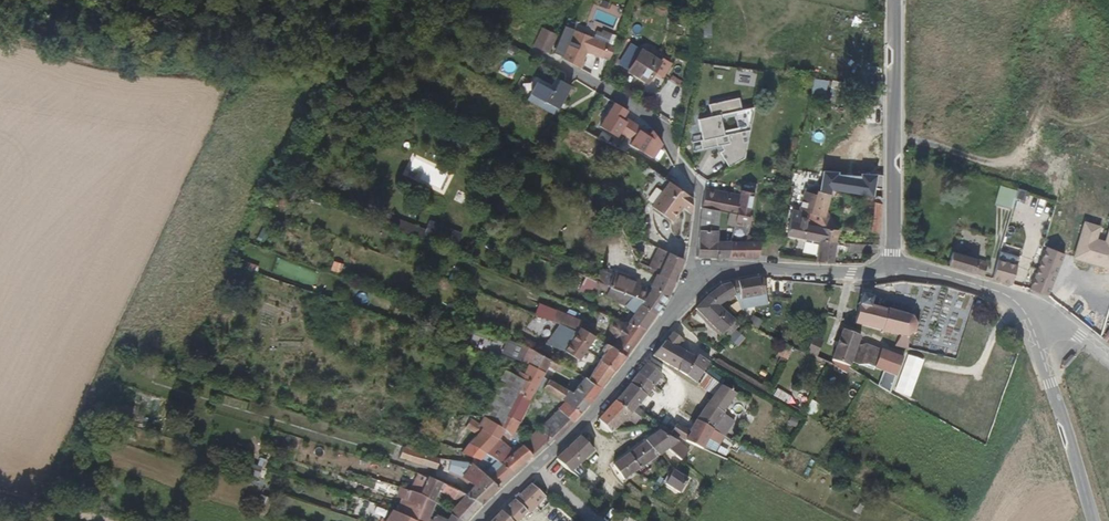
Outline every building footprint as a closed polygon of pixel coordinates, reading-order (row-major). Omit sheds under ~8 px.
[(589,48),(605,58),(613,46),(581,25),(560,59),(577,69),(589,48)] [(542,26),(533,45),(550,53),(559,34),(542,26)] [(637,45),(623,65),(633,72),(647,52),(637,45)] [(605,58),(611,62),(619,49),(613,46),(605,58)] [(670,60),(667,64),(647,52),(633,72),(652,85),(659,75),(668,81),(679,67),(670,60)] [(746,160),(753,106),(742,104),(740,95),(709,101),(711,113),(699,115),(703,138),(692,140),(695,151),(722,146),(725,164),(746,160)] [(540,100),(534,110),(518,101),(510,112),(511,114),(509,118),(531,132),(534,128),(537,130),(543,124),(542,123),(552,108),(540,100)] [(819,194),(820,188),(822,173),(811,172),(807,191),(819,194)] [(689,208),(698,196),(671,175),(651,201),(675,219),(685,206),(689,208)] [(766,245),(757,230),(765,188),(747,185),(746,195),(743,210),(739,233),(737,246),(734,258),(755,258),(766,257),(766,245)] [(719,188),(704,186),(701,205),(723,208),(743,210),(746,195),(719,191),(719,188)] [(999,186),(994,204),(1010,208),(1015,191),(999,186)] [(831,190),(824,188),(820,188),(819,194),(816,213),(828,215),(831,190)] [(820,239),(825,240),(826,226),(813,223),(814,213),(816,213),(819,194),(807,191),(803,212),(794,211),(790,234),(820,239)] [(701,205),(704,255),(734,258),(737,246),(720,245),(720,231),(720,215),(723,215),(723,208),(701,205)] [(1061,207),(1049,245),(1102,264),(1108,241),(1108,222),(1061,207)] [(826,226),(828,215),(816,213),(814,213),(813,223),(826,226)] [(413,233),(416,224),(393,216),(390,226),(413,233)] [(839,229),(827,226),(825,240),(838,242),(839,229)] [(765,234),(762,231),(757,230),(766,245),(769,244),(769,241),(767,237),(765,234)] [(737,246),(739,233),(720,231),(720,245),(737,246)] [(817,259),(835,261),(838,242),(825,240),(820,239),(817,259)] [(621,247),(609,240),(600,257),(606,261),(614,265),(619,256),(617,255),(621,247)] [(1062,256),(1064,252),(1043,244),(1027,290),(1047,296),(1062,256)] [(619,256),(637,266),(642,257),(621,247),(617,255),(619,256)] [(957,249),(953,247),(945,265),(983,277),(988,263),(956,251),(957,249)] [(600,257),(586,250),(585,251),(578,264),(606,279),(609,273),(622,279),(625,273),(626,271),(614,265),(606,261),(600,257)] [(637,266),(642,269),(639,280),(656,287),(660,267),(642,257),(637,266)] [(1014,284),(1020,267),(1000,260),(994,277),(1014,284)] [(603,285),(606,279),(578,264),(574,271),(603,285)] [(597,296),(603,285),(574,271),(569,281),(584,289),(597,296)] [(642,319),(652,304),(656,287),(639,280),(632,305),(607,293),(604,299),(627,312),(642,319)] [(826,282),(825,289),(835,290),(836,283),(826,282)] [(767,295),(767,283),(741,284),(741,296),(767,295)] [(613,339),(623,347),(640,323),(625,315),(627,312),(604,299),(597,296),(584,289),(582,293),(566,287),(561,298),(572,304),(588,312),(591,305),(620,321),(608,334),(613,339)] [(897,336),(895,345),(909,348),(905,342),(908,339),(908,336),(912,334),(915,334),(916,331),(914,329),(913,322),(915,321),(913,318),(910,319),(905,317),(906,315),(902,313),(900,315),(870,308),(874,297),(862,295),(854,324),(897,336)] [(1083,295),(1071,312),(1098,330),(1108,314),(1108,313),(1083,295)] [(724,323),(752,320),(749,304),(711,306),(720,321),(723,320),(724,323)] [(704,333),(720,321),(711,306),(691,321),(704,333)] [(568,310),(562,321),(552,337),(559,341),(563,343),(578,315),(568,310)] [(640,323),(642,319),(627,312),(625,315),(640,323)] [(1098,330),(1108,337),(1108,314),(1098,330)] [(589,329),(593,332),(595,327),(578,315),(563,343),(577,349),(589,329)] [(724,352),(704,333),(691,321),(666,348),(678,358),(691,344),(703,353),(690,369),(702,378),(703,377),(707,380),(715,372),(710,368),(724,352)] [(847,373),(848,366),(850,366),(852,361),(858,344),(861,335),(844,329),(832,360),(836,362),(836,365),(847,373)] [(740,345),(746,340),(743,337),(738,333),(733,339),(740,345)] [(817,356),(823,341),(814,336),(808,353),(817,356)] [(613,339),(611,341),(606,348),(617,355),(623,347),(613,339)] [(540,377),(551,383),(557,386),(563,377),(561,375),(577,349),(563,343),(559,341),(540,377)] [(777,354),(787,358),(793,346),(782,342),(777,354)] [(858,344),(852,361),(859,364),(868,365),(876,368),(883,348),(867,343),(862,345),(858,344)] [(617,355),(606,348),(598,360),(610,366),(617,355)] [(884,371),(896,375),(903,356),(883,348),(876,368),(884,371)] [(502,351),(498,358),(510,363),(517,366),(520,359),(502,351)] [(924,360),(908,354),(895,391),(911,397),(924,360)] [(663,372),(668,365),(660,355),(640,379),(665,393),(673,379),(663,372)] [(575,382),(571,381),(565,390),(584,399),(610,366),(598,360),(590,356),(585,363),(588,365),(575,382)] [(525,380),(548,389),(551,383),(540,377),(517,366),(510,363),(499,383),(518,390),(525,380)] [(890,392),(896,375),(884,371),(878,386),(890,392)] [(522,392),(518,390),(499,383),(472,431),(493,439),(517,400),(522,392)] [(643,409),(649,401),(633,387),(626,397),(643,409)] [(548,416),(563,424),(584,399),(565,390),(554,405),(549,403),(542,413),(548,416)] [(691,398),(680,390),(675,399),(686,405),(691,398)] [(524,404),(529,395),(522,392),(517,400),(524,404)] [(686,405),(699,412),(704,401),(693,393),(691,398),(686,405)] [(549,403),(529,395),(524,404),(542,413),(549,403)] [(629,432),(643,409),(626,397),(608,418),(601,431),(615,438),(621,429),(629,432)] [(699,412),(705,416),(693,438),(707,444),(724,414),(704,401),(699,412)] [(770,410),(766,416),(779,422),(781,415),(770,410)] [(530,453),(547,443),(563,424),(548,416),(535,432),(537,433),(523,448),(530,453)] [(635,447),(642,439),(629,432),(621,429),(615,438),(635,447)] [(471,433),(467,431),(462,438),(467,441),(471,433)] [(493,439),(472,431),(471,433),(467,441),(480,450),(485,452),(488,447),(493,439)] [(612,456),(606,452),(615,438),(601,431),(584,449),(590,453),(601,460),(612,456)] [(672,443),(655,435),(654,437),(650,442),(668,450),(672,443)] [(467,441),(462,438),(449,455),(462,465),(465,467),(480,450),(467,441)] [(686,450),(682,457),(696,464),(707,444),(693,438),(686,450)] [(686,450),(672,443),(668,450),(682,457),(686,450)] [(589,459),(578,449),(575,446),(557,466),(553,469),(570,480),(589,459)] [(493,458),(496,452),(488,447),(485,452),(493,458)] [(437,458),(436,458),(405,448),(404,452),(410,454),(409,459),(433,467),(437,458)] [(681,470),(653,451),(607,489),(618,503),(662,468),(676,478),(681,470)] [(462,465),(449,455),(440,469),(454,475),(462,465)] [(492,486),(494,487),(513,469),(500,462),(493,471),(489,469),(481,479),(492,486)] [(464,490),(475,506),(482,498),(466,485),(454,475),(440,469),(437,478),(449,483),(452,487),(455,485),(461,493),(464,490)] [(481,479),(474,474),(466,485),(482,498),(492,486),(481,479)] [(444,520),(463,520),(468,514),(454,501),(445,493),(437,485),(425,481),(416,498),(428,508),(437,491),(440,494),(439,496),(449,507),(451,505),(452,507),(443,520),(444,520)] [(452,487),(458,496),(461,493),(455,485),(452,487)] [(461,493),(458,496),(454,501),(468,514),(475,506),(464,490),(461,493)] [(397,515),(400,516),(414,520),(420,520),(428,508),(416,498),(406,494),(397,515)] [(542,507),(525,495),(506,515),(512,520),(527,520),(542,507)]
